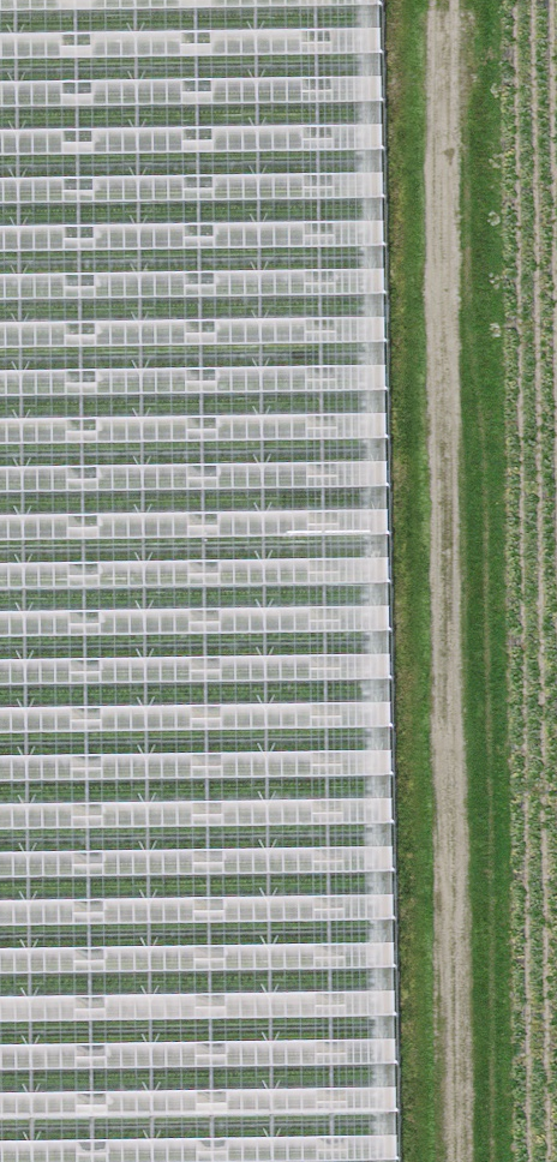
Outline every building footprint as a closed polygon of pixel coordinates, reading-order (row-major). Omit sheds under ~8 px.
[(381,0),(0,0),(0,1161),(398,1161),(381,0)]
